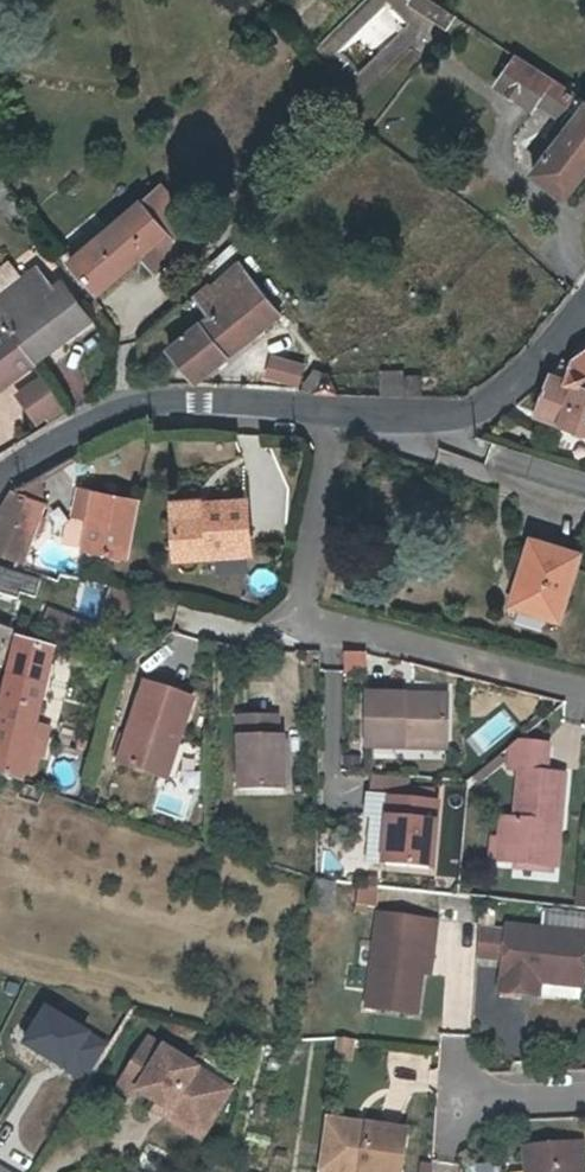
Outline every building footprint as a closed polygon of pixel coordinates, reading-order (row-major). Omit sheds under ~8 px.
[(405,1),(441,29),(452,15),(433,0),(406,0),(405,1)] [(393,34),(353,80),(367,92),(407,46),(393,34)] [(584,176),(584,99),(515,55),(493,86),(530,110),(535,104),(559,120),(572,103),(582,108),(533,173),(567,199),(584,176)] [(152,280),(186,252),(142,203),(74,261),(82,271),(74,278),(89,302),(137,262),(152,280)] [(211,316),(171,350),(198,382),(282,312),(241,263),(197,300),(211,316)] [(67,286),(39,306),(24,289),(0,306),(0,315),(36,363),(92,320),(67,286)] [(36,363),(0,315),(0,390),(36,363)] [(270,351),(262,376),(297,387),(305,362),(270,351)] [(583,363),(580,371),(561,364),(553,374),(537,414),(584,431),(584,360),(583,363)] [(328,375),(316,396),(336,396),(328,375)] [(65,411),(42,379),(17,397),(40,429),(65,411)] [(13,500),(9,505),(4,513),(0,522),(0,554),(29,563),(49,508),(16,495),(13,500)] [(142,503),(101,495),(88,556),(130,566),(142,503)] [(180,565),(253,557),(247,504),(207,509),(208,521),(176,524),(180,565)] [(176,524),(208,521),(207,509),(175,512),(176,524)] [(529,562),(535,564),(523,601),(566,615),(584,556),(584,547),(539,532),(529,562)] [(18,570),(0,566),(0,594),(11,598),(18,570)] [(83,641),(89,621),(45,609),(40,629),(83,641)] [(0,634),(0,666),(5,667),(12,638),(0,634)] [(20,642),(0,720),(0,776),(27,785),(57,653),(20,642)] [(341,653),(342,675),(366,674),(364,651),(341,653)] [(167,777),(180,739),(183,740),(197,699),(150,683),(122,762),(167,777)] [(467,712),(495,715),(498,695),(469,692),(467,712)] [(405,745),(448,746),(449,701),(368,700),(367,753),(404,753),(405,745)] [(285,742),(280,741),(280,720),(241,719),(237,791),(284,793),(285,742)] [(448,746),(405,745),(404,753),(448,754),(448,746)] [(522,775),(518,824),(507,823),(506,842),(515,843),(513,866),(561,869),(568,777),(547,776),(549,753),(515,750),(513,753),(511,774),(522,775)] [(434,867),(438,806),(390,803),(385,864),(434,867)] [(515,843),(506,842),(504,865),(513,866),(515,843)] [(334,905),(337,880),(316,877),(312,903),(334,905)] [(355,907),(374,908),(375,889),(356,887),(355,907)] [(439,919),(381,911),(368,1006),(418,1013),(424,972),(429,938),(437,939),(439,919)] [(510,926),(502,991),(541,996),(542,982),(543,974),(584,979),(584,934),(510,926)] [(429,938),(424,972),(432,972),(437,939),(429,938)] [(542,982),(584,986),(584,979),(543,974),(542,982)] [(353,1038),(339,1036),(336,1055),(350,1057),(353,1038)] [(224,1085),(152,1041),(121,1089),(138,1100),(142,1094),(161,1106),(198,1128),(224,1085)] [(161,1106),(157,1112),(204,1141),(235,1092),(224,1085),(198,1128),(161,1106)] [(369,1125),(328,1119),(327,1128),(368,1134),(369,1125)] [(327,1128),(321,1171),(322,1171),(402,1171),(408,1131),(369,1125),(368,1134),(327,1128)] [(583,1144),(526,1149),(528,1171),(578,1171),(577,1165),(584,1164),(583,1144)] [(4,1171),(37,1171),(16,1158),(4,1171)]
